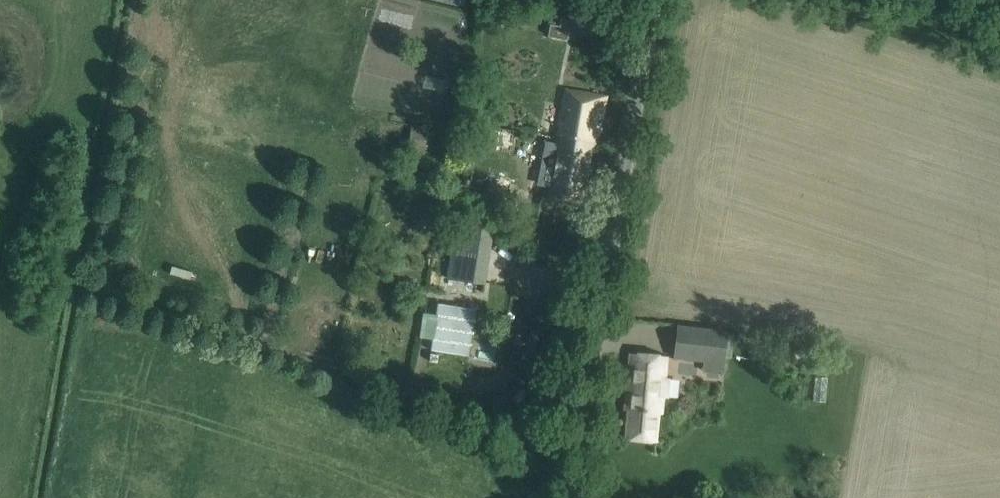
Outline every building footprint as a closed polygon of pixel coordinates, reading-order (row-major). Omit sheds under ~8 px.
[(585,34),(589,10),(563,6),(560,26),(550,24),(548,36),(568,39),(569,31),(585,34)] [(562,88),(552,141),(595,149),(599,128),(593,127),(594,116),(601,117),(604,96),(562,88)] [(427,151),(431,125),(415,123),(411,149),(427,151)] [(595,149),(552,141),(551,144),(555,144),(551,166),(549,166),(544,195),(586,201),(593,161),(586,160),(589,150),(595,151),(595,149)] [(674,357),(704,360),(705,350),(725,353),(725,356),(731,357),(733,336),(726,336),(727,330),(677,325),(674,357)] [(628,410),(625,437),(657,440),(659,411),(661,412),(666,356),(629,353),(624,409),(628,410)]
